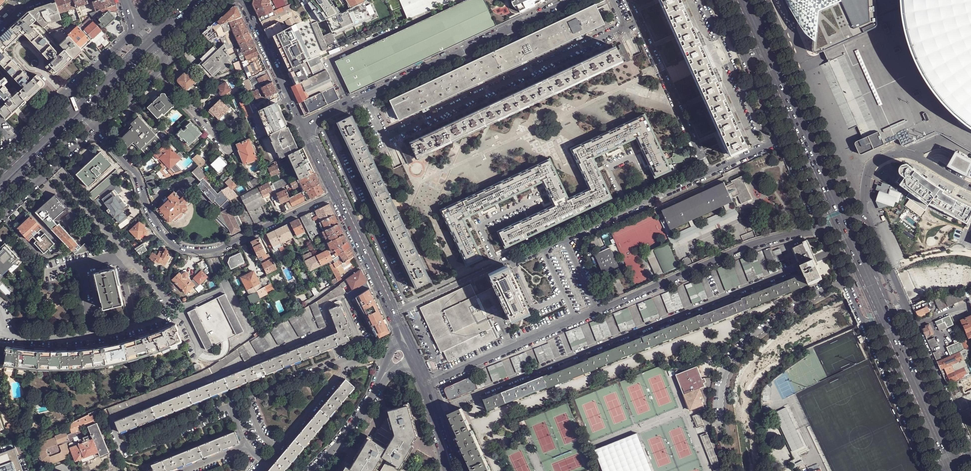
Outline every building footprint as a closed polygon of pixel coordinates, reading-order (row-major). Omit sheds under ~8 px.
[(55,2),(59,13),(68,10),(64,0),(56,0),(55,0),(55,2)] [(68,10),(76,8),(76,7),(74,0),(64,0),(68,10)] [(113,0),(99,0),(98,0),(93,2),(96,11),(115,5),(114,0),(113,0)] [(275,15),(270,4),(269,0),(270,0),(254,0),(253,5),(257,14),(261,22),(275,15)] [(292,7),(290,4),(287,0),(277,0),(279,4),(280,3),(284,11),(292,7)] [(396,11),(392,0),(369,0),(367,1),(365,2),(349,8),(347,3),(342,5),(347,9),(339,14),(330,0),(295,0),(298,4),(292,7),(305,21),(315,17),(318,23),(326,20),(332,33),(323,36),(329,51),(330,51),(339,47),(391,26),(386,15),(396,11)] [(335,61),(351,94),(497,26),(496,23),(486,0),(468,0),(335,61)] [(347,3),(349,8),(365,2),(364,0),(346,0),(347,1),(348,2),(347,3)] [(396,11),(401,22),(454,0),(392,0),(396,11)] [(496,23),(516,14),(546,0),(486,0),(496,23)] [(496,23),(497,26),(552,0),(546,0),(516,14),(496,23)] [(689,67),(728,154),(745,147),(738,131),(732,119),(722,96),(713,77),(710,70),(705,59),(701,49),(693,32),(679,0),(659,0),(689,67)] [(800,23),(801,23),(802,24),(804,24),(805,24),(806,23),(806,22),(808,0),(790,0),(800,23)] [(825,52),(880,28),(877,0),(823,0),(820,1),(819,2),(818,3),(818,4),(817,4),(814,51),(815,54),(816,55),(818,56),(825,52)] [(917,57),(929,82),(952,114),(970,129),(970,0),(906,0),(907,27),(917,57)] [(59,13),(55,2),(41,7),(42,10),(47,8),(48,9),(53,8),(58,22),(61,20),(59,13)] [(76,7),(76,8),(79,17),(83,16),(90,14),(96,11),(93,2),(89,3),(84,5),(81,6),(76,7)] [(96,11),(90,14),(95,19),(99,16),(102,13),(104,15),(99,20),(101,22),(99,24),(104,29),(111,23),(113,21),(116,18),(115,18),(116,16),(116,15),(115,13),(114,13),(113,14),(112,15),(111,13),(118,12),(117,10),(115,5),(96,11)] [(595,5),(390,101),(392,105),(399,120),(412,114),(420,110),(426,107),(478,83),(484,80),(521,63),(528,60),(575,37),(582,35),(592,30),(604,24),(597,9),(595,5)] [(42,10),(41,7),(29,12),(37,21),(44,28),(49,23),(50,24),(58,22),(53,8),(48,9),(47,8),(42,10)] [(236,7),(219,22),(222,25),(243,17),(238,7),(236,7)] [(297,23),(305,21),(292,7),(284,11),(275,15),(261,22),(263,26),(264,29),(278,22),(278,23),(284,20),(289,28),(291,27),(297,23)] [(29,12),(0,38),(0,62),(7,70),(6,71),(12,77),(13,76),(22,85),(21,86),(24,88),(23,89),(22,89),(19,92),(27,101),(34,94),(44,85),(44,84),(44,82),(42,80),(42,79),(37,74),(33,78),(34,79),(30,82),(28,80),(30,78),(30,77),(25,71),(14,58),(13,59),(6,51),(6,49),(8,47),(8,48),(21,36),(20,35),(22,34),(25,34),(32,42),(31,42),(43,55),(43,54),(46,57),(51,53),(54,56),(52,58),(54,60),(50,63),(46,67),(50,71),(51,71),(53,73),(55,74),(56,73),(72,58),(64,50),(61,53),(60,54),(58,52),(57,52),(49,43),(50,42),(44,36),(43,37),(34,28),(35,27),(32,25),(37,21),(29,12)] [(735,13),(731,14),(735,22),(736,25),(740,23),(735,13)] [(243,17),(222,25),(223,27),(225,33),(233,29),(237,38),(250,32),(246,23),(243,17)] [(319,56),(329,51),(323,36),(318,23),(315,17),(305,21),(297,23),(291,27),(307,61),(319,56)] [(85,30),(83,32),(91,41),(93,39),(102,31),(93,21),(85,29),(85,30)] [(219,22),(205,35),(210,41),(214,39),(220,37),(225,35),(226,35),(225,33),(223,27),(222,25),(219,22)] [(269,39),(273,36),(283,31),(278,23),(278,22),(264,29),(267,34),(269,39)] [(78,26),(68,35),(70,36),(82,49),(88,44),(91,41),(83,32),(78,26)] [(273,36),(288,69),(301,63),(307,61),(291,27),(289,28),(283,31),(273,36)] [(250,32),(237,38),(240,45),(241,45),(253,39),(252,36),(250,32)] [(79,52),(82,49),(70,36),(60,45),(64,49),(71,43),(79,52)] [(242,48),(244,53),(257,48),(255,42),(254,42),(253,39),(241,45),(242,48)] [(228,42),(224,43),(225,45),(229,53),(230,56),(238,52),(237,50),(235,51),(232,43),(229,45),(228,42)] [(64,50),(72,58),(79,52),(71,43),(64,49),(64,50)] [(229,53),(225,45),(221,49),(218,47),(217,48),(203,61),(202,62),(199,65),(211,78),(221,69),(222,68),(223,70),(231,63),(239,55),(238,52),(230,56),(229,53)] [(203,61),(217,48),(215,46),(215,47),(215,46),(213,48),(212,49),(213,49),(212,49),(209,51),(210,52),(209,51),(209,52),(207,53),(207,54),(206,54),(204,56),(204,57),(204,56),(201,59),(203,61)] [(239,55),(242,63),(260,55),(259,52),(257,48),(244,53),(242,48),(237,50),(238,52),(239,55)] [(403,149),(404,152),(412,148),(416,157),(621,61),(617,52),(615,48),(410,144),(411,145),(408,146),(403,149)] [(617,52),(621,61),(625,59),(626,61),(630,59),(625,48),(617,52)] [(260,55),(242,63),(249,79),(267,70),(264,64),(260,55)] [(796,62),(799,70),(810,66),(807,58),(796,62)] [(320,59),(308,64),(314,76),(326,71),(320,59)] [(231,64),(231,63),(223,70),(222,68),(221,69),(223,72),(223,71),(223,72),(224,72),(226,69),(228,67),(228,66),(229,67),(231,64)] [(288,69),(290,72),(302,67),(301,63),(288,69)] [(302,67),(290,72),(294,80),(296,85),(308,79),(302,67)] [(267,70),(249,79),(250,81),(251,84),(259,81),(261,84),(262,85),(263,84),(265,87),(273,82),(270,76),(267,70)] [(308,79),(296,85),(291,87),(296,96),(299,103),(333,87),(326,71),(314,76),(308,79)] [(192,76),(192,75),(190,73),(187,76),(185,74),(179,79),(179,80),(178,82),(186,90),(187,90),(190,90),(191,89),(191,86),(196,81),(197,81),(194,78),(193,78),(192,76)] [(13,96),(8,90),(9,90),(4,84),(8,80),(5,77),(2,80),(0,82),(0,95),(6,102),(6,103),(14,96),(13,96)] [(219,87),(221,91),(220,92),(220,94),(221,95),(222,95),(224,95),(225,97),(228,95),(231,94),(230,92),(232,90),(226,82),(223,84),(222,82),(218,85),(219,87)] [(249,90),(237,95),(246,117),(253,114),(245,97),(253,93),(257,101),(266,96),(267,98),(278,93),(273,82),(265,87),(263,87),(254,92),(253,88),(249,90)] [(333,87),(299,103),(300,106),(305,115),(339,99),(333,87)] [(6,119),(27,101),(19,92),(18,91),(13,96),(14,96),(6,103),(0,109),(0,113),(6,119)] [(163,114),(164,115),(174,106),(174,104),(165,94),(163,94),(159,98),(158,96),(157,96),(153,100),(153,101),(154,102),(148,108),(158,118),(159,118),(163,114)] [(139,96),(136,99),(143,106),(145,104),(144,102),(143,101),(144,100),(142,99),(141,98),(139,96)] [(281,100),(280,96),(270,101),(272,105),(275,103),(281,100)] [(230,109),(224,104),(220,101),(210,110),(211,111),(210,112),(213,115),(214,114),(219,119),(220,119),(226,113),(230,109)] [(247,119),(249,125),(251,130),(283,114),(281,110),(280,111),(276,104),(275,103),(272,105),(253,114),(246,117),(247,119)] [(32,116),(37,112),(32,106),(29,109),(29,112),(31,114),(30,114),(32,116)] [(251,130),(256,142),(271,134),(287,126),(286,125),(283,118),(284,118),(283,114),(251,130)] [(551,158),(532,167),(533,168),(549,160),(568,200),(591,189),(572,150),(644,116),(669,169),(671,169),(645,114),(570,149),(588,189),(569,197),(551,158)] [(871,114),(856,122),(863,138),(878,131),(871,114)] [(352,115),(351,116),(392,201),(393,201),(352,115)] [(151,130),(149,127),(139,116),(131,123),(132,125),(134,127),(122,139),(121,140),(128,147),(132,144),(134,141),(136,144),(151,130)] [(343,134),(377,204),(382,214),(386,224),(411,276),(417,288),(430,282),(428,278),(398,214),(395,208),(392,201),(351,116),(338,122),(343,134)] [(549,160),(533,168),(539,182),(543,180),(556,206),(551,208),(558,222),(567,217),(570,216),(585,209),(588,208),(596,204),(598,203),(610,197),(591,157),(637,136),(655,176),(669,169),(644,116),(572,150),(591,189),(568,200),(549,160)] [(241,124),(245,129),(249,125),(247,119),(241,124)] [(141,149),(148,156),(164,141),(169,136),(170,135),(168,133),(158,123),(156,120),(151,125),(149,127),(151,130),(156,135),(141,149)] [(193,141),(197,137),(201,134),(191,122),(186,126),(187,128),(184,131),(183,130),(182,130),(179,132),(177,134),(182,140),(184,138),(185,140),(188,144),(189,144),(193,141)] [(134,127),(132,125),(120,137),(122,139),(134,127)] [(287,126),(271,134),(282,158),(289,155),(298,151),(292,138),(287,126)] [(140,148),(141,149),(156,135),(151,130),(136,144),(140,148)] [(862,153),(884,144),(878,131),(863,138),(856,141),(855,141),(855,143),(859,152),(860,153),(861,154),(862,153)] [(367,186),(376,204),(377,204),(343,134),(342,134),(349,149),(359,170),(367,186)] [(250,140),(238,145),(239,148),(240,151),(240,152),(245,164),(258,159),(250,140)] [(139,149),(140,148),(136,144),(134,141),(132,144),(139,149)] [(174,157),(177,154),(169,146),(167,148),(164,145),(154,155),(159,160),(160,158),(164,162),(161,165),(163,167),(167,164),(172,160),(172,159),(174,157)] [(313,169),(303,148),(298,151),(289,155),(300,179),(315,172),(313,169)] [(412,148),(404,152),(409,162),(413,160),(412,159),(416,157),(412,148)] [(955,148),(947,162),(970,173),(970,155),(955,148)] [(81,170),(77,174),(79,177),(89,187),(91,185),(112,165),(113,165),(101,152),(97,155),(96,156),(97,156),(92,161),(91,161),(90,162),(90,161),(87,164),(87,165),(86,165),(87,166),(81,171),(81,170)] [(192,159),(199,166),(201,168),(207,162),(198,153),(192,159)] [(163,167),(160,170),(167,177),(183,171),(176,163),(181,158),(177,154),(174,157),(172,159),(172,160),(167,164),(163,167)] [(211,164),(213,166),(215,169),(214,170),(217,173),(219,174),(220,174),(222,173),(225,170),(223,168),(228,164),(227,164),(227,162),(225,160),(224,160),(225,159),(221,155),(211,164)] [(284,167),(281,159),(276,161),(277,164),(276,165),(275,164),(271,166),(272,167),(268,168),(271,176),(281,172),(279,170),(284,167)] [(201,168),(205,172),(211,167),(212,168),(213,166),(211,164),(209,165),(207,162),(201,168)] [(915,197),(921,191),(960,216),(970,209),(970,205),(969,204),(959,199),(949,193),(937,187),(928,180),(916,171),(908,165),(906,164),(903,164),(900,166),(899,169),(900,176),(896,181),(901,184),(915,197)] [(89,187),(89,188),(98,181),(98,180),(105,173),(106,174),(113,166),(112,165),(91,185),(89,187)] [(199,166),(192,171),(200,180),(203,177),(206,180),(208,177),(206,175),(206,174),(205,172),(201,168),(199,166)] [(533,168),(532,167),(440,210),(465,265),(467,264),(442,211),(533,168)] [(442,211),(467,264),(481,258),(462,218),(539,182),(533,168),(442,211)] [(96,188),(88,195),(93,201),(103,192),(120,177),(117,170),(96,188)] [(317,177),(315,172),(300,179),(299,180),(305,191),(320,183),(317,177)] [(233,177),(230,173),(222,180),(228,186),(221,190),(229,199),(230,200),(238,196),(232,190),(236,186),(230,179),(233,177)] [(290,176),(273,184),(276,191),(285,186),(286,186),(293,182),(290,176)] [(731,180),(732,183),(738,196),(742,205),(742,204),(752,199),(752,200),(753,200),(742,176),(743,176),(732,181),(731,180)] [(221,190),(209,177),(208,177),(206,180),(203,177),(200,180),(203,183),(199,187),(213,202),(215,201),(221,206),(229,199),(221,190)] [(250,181),(254,188),(258,186),(260,185),(256,178),(250,181)] [(243,183),(248,191),(254,188),(250,181),(249,180),(243,183)] [(298,180),(293,182),(286,186),(287,189),(292,187),(293,188),(300,185),(298,180)] [(272,181),(259,187),(265,201),(267,200),(266,198),(270,196),(268,192),(273,190),(274,194),(272,198),(274,201),(275,201),(276,205),(281,203),(277,193),(276,191),(273,184),(272,181)] [(662,210),(666,218),(671,230),(671,229),(691,220),(693,219),(725,205),(729,203),(732,201),(733,202),(732,199),(726,186),(724,182),(724,183),(663,211),(662,210)] [(291,197),(290,198),(290,199),(293,207),(324,192),(322,187),(320,183),(305,191),(295,196),(291,197)] [(726,186),(732,199),(738,196),(732,183),(726,186)] [(883,183),(882,187),(878,186),(877,190),(880,191),(876,203),(879,209),(882,209),(891,206),(894,208),(895,205),(903,201),(907,191),(883,183)] [(249,213),(267,204),(265,201),(259,187),(241,196),(245,204),(249,213)] [(277,193),(281,203),(286,201),(290,199),(290,198),(286,189),(277,193)] [(172,220),(172,219),(176,216),(181,212),(185,212),(187,209),(187,206),(191,202),(179,190),(175,194),(174,192),(167,198),(164,201),(164,202),(164,204),(158,210),(167,220),(167,221),(168,222),(170,222),(172,221),(172,220)] [(113,199),(114,197),(115,197),(111,192),(110,193),(107,195),(103,199),(102,197),(101,198),(112,211),(110,212),(114,218),(116,217),(118,219),(125,215),(122,210),(119,207),(119,206),(118,206),(116,203),(117,203),(116,202),(116,203),(113,199)] [(36,212),(75,253),(76,254),(77,254),(81,253),(92,249),(86,243),(82,246),(68,231),(60,223),(58,224),(56,222),(54,220),(61,213),(63,211),(65,210),(66,209),(67,208),(55,194),(55,195),(36,212)] [(123,209),(118,202),(114,197),(113,199),(116,203),(116,202),(117,203),(116,203),(118,206),(119,206),(119,207),(122,210),(123,209)] [(329,203),(310,213),(313,219),(318,217),(317,216),(318,215),(319,217),(319,218),(321,221),(334,214),(330,206),(329,203)] [(729,203),(725,205),(727,210),(696,224),(693,219),(691,220),(694,226),(673,235),(666,218),(661,220),(672,245),(738,214),(735,206),(731,208),(729,203)] [(377,204),(376,204),(377,208),(381,215),(384,221),(385,224),(386,224),(382,214),(377,204)] [(237,213),(234,206),(230,208),(229,206),(222,210),(223,211),(216,215),(228,228),(230,227),(231,229),(230,230),(232,234),(240,230),(238,226),(242,224),(237,213)] [(552,225),(558,222),(551,208),(499,232),(506,246),(513,243),(516,242),(531,234),(534,233),(549,226),(552,225)] [(64,212),(63,211),(61,213),(54,220),(56,222),(63,217),(67,213),(66,212),(65,211),(64,212)] [(176,216),(172,219),(174,221),(175,222),(179,218),(181,218),(182,216),(183,214),(184,213),(185,212),(181,212),(176,216)] [(313,219),(310,213),(301,217),(311,237),(316,235),(320,233),(316,225),(315,223),(314,221),(313,219)] [(339,224),(334,214),(321,221),(319,222),(323,231),(339,224)] [(399,214),(398,214),(428,278),(429,278),(399,214)] [(43,228),(32,216),(30,218),(21,226),(19,228),(30,240),(43,228)] [(21,226),(30,218),(28,216),(19,225),(21,226)] [(305,231),(298,218),(290,222),(296,235),(305,231)] [(135,236),(137,239),(144,233),(146,234),(148,234),(149,232),(149,231),(148,229),(143,223),(142,222),(139,224),(138,223),(130,230),(135,236)] [(294,238),(287,224),(275,230),(281,242),(282,244),(294,238)] [(341,228),(339,224),(323,231),(322,232),(327,242),(344,234),(341,228)] [(386,224),(385,224),(390,234),(398,252),(410,277),(411,276),(386,224)] [(281,242),(275,230),(267,234),(272,246),(273,246),(275,251),(280,248),(285,259),(289,257),(283,247),(282,244),(281,242)] [(52,240),(45,233),(41,237),(41,238),(40,239),(39,239),(35,243),(45,254),(55,244),(55,243),(52,240)] [(272,246),(267,234),(264,235),(269,247),(272,246)] [(345,237),(344,234),(327,242),(325,243),(328,249),(330,253),(336,249),(347,241),(345,237)] [(435,242),(433,237),(429,238),(436,253),(440,251),(439,251),(437,247),(436,247),(434,243),(435,242)] [(267,255),(258,238),(251,242),(258,257),(262,255),(264,259),(270,256),(269,254),(267,255)] [(814,259),(816,265),(819,264),(816,258),(808,240),(805,240),(802,242),(803,243),(793,248),(799,260),(801,265),(814,259)] [(348,244),(347,241),(336,249),(337,251),(331,256),(333,259),(350,247),(348,244)] [(323,252),(316,255),(321,265),(329,261),(333,259),(334,263),(330,265),(338,281),(342,278),(337,267),(341,265),(343,263),(340,258),(334,262),(333,259),(331,256),(330,253),(328,249),(325,243),(320,245),(323,252)] [(652,251),(646,254),(656,277),(679,267),(678,267),(668,244),(668,243),(654,250),(653,249),(652,250),(652,251)] [(14,262),(19,258),(12,251),(6,245),(0,250),(0,275),(14,262)] [(135,249),(140,254),(146,250),(143,246),(139,248),(138,247),(136,248),(135,249)] [(352,251),(350,247),(333,259),(334,262),(340,258),(343,263),(344,262),(347,261),(354,255),(352,251)] [(602,251),(595,255),(604,273),(603,274),(611,270),(612,273),(612,272),(611,270),(619,267),(619,266),(610,248),(611,248),(611,247),(603,251),(602,249),(601,249),(602,251)] [(770,265),(784,260),(780,248),(773,251),(771,248),(771,247),(764,250),(770,265)] [(150,256),(150,257),(149,257),(151,258),(151,259),(158,263),(159,262),(164,265),(165,265),(167,261),(169,262),(172,256),(173,255),(173,253),(172,253),(166,250),(166,249),(164,253),(162,252),(161,252),(160,251),(158,253),(155,251),(154,253),(152,253),(150,256)] [(19,258),(14,262),(18,266),(24,261),(14,250),(12,251),(19,258)] [(241,252),(230,256),(228,261),(231,268),(239,265),(238,264),(245,261),(241,252)] [(311,252),(302,256),(310,271),(321,265),(316,255),(313,257),(311,252)] [(355,258),(354,255),(347,261),(344,262),(343,263),(341,265),(337,267),(342,278),(347,275),(342,267),(345,265),(348,263),(351,260),(351,261),(355,258)] [(260,261),(266,273),(276,269),(271,256),(270,256),(264,259),(260,261)] [(748,256),(741,259),(750,282),(764,276),(756,257),(749,260),(748,256)] [(803,270),(805,273),(810,284),(822,278),(816,265),(814,259),(801,265),(803,270)] [(731,263),(717,268),(726,291),(740,285),(731,263)] [(350,273),(345,265),(342,267),(347,275),(350,273)] [(194,279),(191,281),(195,285),(194,286),(197,288),(208,277),(201,270),(202,270),(199,267),(195,270),(195,272),(195,273),(195,274),(196,275),(193,278),(194,279)] [(494,287),(504,308),(510,320),(529,311),(508,267),(489,276),(494,287)] [(110,269),(100,271),(96,272),(100,290),(104,308),(124,304),(115,268),(110,269)] [(361,270),(347,279),(354,289),(367,281),(361,270)] [(264,287),(271,283),(267,275),(260,279),(259,276),(257,277),(253,271),(241,277),(249,294),(264,287)] [(189,291),(192,288),(194,286),(195,285),(191,281),(188,278),(189,276),(189,274),(187,273),(186,272),(184,272),(182,274),(179,277),(177,275),(172,279),(176,284),(177,283),(186,294),(189,291)] [(489,410),(495,408),(499,406),(508,403),(516,400),(519,398),(529,394),(536,392),(540,390),(548,387),(549,388),(556,385),(563,383),(574,378),(586,373),(591,372),(598,369),(598,367),(606,364),(610,363),(618,359),(626,356),(630,355),(639,351),(647,348),(651,346),(660,343),(668,340),(672,338),(680,335),(689,331),(693,330),(701,327),(701,328),(709,325),(714,323),(726,318),(738,314),(743,312),(751,308),(750,307),(758,304),(762,303),(771,299),(779,296),(783,294),(792,291),(800,288),(804,286),(810,284),(805,273),(788,280),(767,288),(746,297),(742,298),(742,299),(728,305),(722,308),(715,310),(701,316),(701,314),(697,316),(676,324),(655,332),(635,340),(614,349),(594,356),(589,358),(590,360),(577,365),(570,367),(563,370),(548,376),(548,375),(544,376),(524,384),(504,392),(485,399),(489,410)] [(347,279),(341,283),(347,292),(347,293),(354,289),(347,279)] [(700,280),(686,285),(693,304),(707,298),(700,280)] [(354,289),(347,293),(351,300),(370,288),(367,281),(354,289)] [(265,290),(267,294),(276,289),(273,282),(271,283),(264,287),(265,290)] [(320,298),(321,302),(347,292),(341,283),(320,298)] [(476,296),(471,284),(470,284),(471,285),(424,307),(424,309),(422,310),(422,311),(441,350),(443,349),(444,350),(450,361),(489,342),(496,338),(486,317),(504,308),(494,287),(476,296)] [(260,297),(267,294),(265,290),(264,287),(249,294),(247,296),(251,304),(260,299),(260,297)] [(390,332),(391,331),(384,316),(375,298),(370,288),(359,296),(364,308),(365,307),(371,319),(369,320),(373,330),(376,329),(379,337),(390,332)] [(676,289),(662,295),(669,313),(683,308),(676,289)] [(225,294),(218,297),(236,335),(243,331),(225,294)] [(941,295),(933,298),(936,305),(939,303),(940,306),(937,307),(939,310),(946,307),(941,295)] [(943,296),(947,307),(963,300),(962,295),(943,296)] [(356,297),(358,301),(361,305),(362,309),(369,320),(371,319),(365,307),(364,308),(359,296),(356,297)] [(218,297),(210,301),(229,338),(236,335),(218,297)] [(935,312),(939,310),(937,307),(936,305),(933,298),(930,299),(935,312)] [(652,299),(638,304),(645,323),(659,317),(652,299)] [(316,300),(310,304),(320,329),(326,326),(318,304),(316,300)] [(225,340),(229,338),(210,301),(202,305),(220,343),(221,342),(225,340)] [(341,305),(337,306),(329,309),(338,331),(116,421),(120,432),(349,340),(348,338),(347,336),(348,335),(349,334),(352,333),(341,305)] [(202,305),(195,309),(213,346),(220,343),(202,305)] [(915,312),(919,319),(931,313),(927,306),(915,312)] [(628,308),(614,313),(621,332),(635,327),(628,308)] [(213,346),(195,309),(188,312),(206,349),(213,346)] [(300,310),(289,317),(300,336),(311,330),(300,310)] [(714,323),(709,325),(710,327),(729,319),(744,314),(743,312),(738,314),(726,318),(714,323)] [(930,324),(931,328),(944,322),(950,320),(949,316),(930,324)] [(604,317),(590,323),(597,342),(611,336),(604,317)] [(970,337),(970,317),(962,321),(969,337),(970,337)] [(944,322),(947,328),(953,325),(950,320),(944,322)] [(281,321),(270,328),(279,345),(289,338),(281,321)] [(8,354),(6,364),(18,365),(28,366),(37,367),(50,367),(62,367),(68,367),(79,367),(89,365),(95,365),(104,363),(115,361),(129,358),(138,356),(148,352),(160,348),(171,344),(181,339),(177,330),(178,329),(175,324),(165,328),(155,332),(146,336),(136,339),(127,341),(118,344),(106,346),(96,348),(89,349),(79,350),(66,350),(57,351),(44,351),(33,350),(20,349),(7,347),(6,353),(8,354)] [(931,328),(930,324),(925,326),(926,328),(922,329),(925,335),(929,334),(930,336),(934,334),(931,328)] [(951,337),(957,334),(953,325),(947,328),(951,337)] [(580,327),(566,332),(573,351),(587,345),(580,327)] [(256,337),(251,341),(259,354),(270,347),(262,333),(259,335),(256,337)] [(226,347),(230,348),(230,346),(230,342),(229,338),(225,340),(221,342),(221,344),(221,346),(226,347)] [(934,338),(927,341),(931,348),(937,345),(934,338)] [(18,365),(6,364),(6,366),(19,367),(28,368),(37,369),(50,369),(63,369),(70,369),(80,368),(87,368),(96,366),(107,365),(116,363),(129,360),(138,357),(149,354),(160,350),(171,346),(182,341),(181,339),(171,344),(160,348),(148,352),(138,356),(129,358),(115,361),(104,363),(95,365),(89,365),(79,367),(68,367),(62,367),(50,367),(37,367),(28,366),(18,365)] [(969,340),(965,342),(965,340),(961,342),(964,349),(970,350),(970,344),(969,340)] [(944,348),(948,357),(959,352),(964,349),(961,342),(960,341),(944,348)] [(226,357),(212,366),(199,372),(108,408),(111,414),(208,375),(217,371),(241,354),(245,361),(251,358),(243,346),(243,344),(226,357)] [(548,344),(534,349),(540,364),(554,359),(548,344)] [(215,361),(225,356),(227,355),(229,352),(230,348),(226,347),(221,346),(221,348),(220,349),(218,351),(216,352),(213,352),(209,353),(206,353),(203,352),(201,355),(197,358),(201,360),(206,362),(215,361)] [(940,370),(952,365),(970,357),(970,350),(964,349),(959,352),(948,357),(945,359),(937,362),(940,370)] [(945,359),(941,350),(933,353),(937,362),(945,359)] [(525,353),(511,358),(517,373),(524,370),(523,367),(530,364),(525,353)] [(952,365),(955,372),(959,370),(958,368),(963,366),(962,365),(962,364),(967,362),(968,366),(970,364),(970,357),(952,365)] [(502,362),(488,367),(494,382),(508,377),(502,362)] [(697,366),(675,374),(689,410),(703,405),(702,402),(703,401),(702,399),(704,399),(700,388),(705,386),(703,383),(706,382),(704,378),(702,379),(697,366)] [(955,372),(948,375),(951,382),(957,379),(957,378),(967,374),(963,366),(958,368),(959,370),(955,372)] [(563,383),(556,385),(557,387),(571,381),(591,373),(591,372),(586,373),(574,378),(563,383)] [(485,386),(480,375),(473,378),(472,376),(448,386),(446,387),(445,387),(444,389),(445,390),(445,392),(448,399),(450,400),(451,399),(453,399),(485,386)] [(355,387),(346,378),(268,470),(284,470),(355,387)] [(405,403),(406,405),(409,404),(417,434),(414,440),(415,441),(419,434),(415,420),(410,402),(405,403)] [(389,410),(394,427),(395,433),(387,448),(383,455),(389,459),(391,460),(398,464),(401,466),(413,445),(412,444),(414,440),(417,434),(409,404),(406,405),(389,410)] [(478,445),(472,431),(462,408),(456,411),(449,414),(457,431),(459,436),(466,450),(475,470),(490,470),(478,445)] [(804,447),(787,410),(776,416),(793,452),(804,447)] [(89,415),(68,424),(72,433),(67,435),(66,432),(55,436),(55,438),(42,442),(39,451),(40,456),(39,457),(40,460),(47,463),(48,463),(51,464),(65,459),(66,456),(67,457),(69,451),(67,443),(70,442),(69,443),(69,444),(76,460),(80,458),(82,462),(94,457),(93,454),(99,451),(97,447),(104,444),(99,432),(88,436),(88,435),(87,432),(85,433),(84,428),(96,423),(93,416),(92,413),(89,414),(89,415)] [(699,413),(692,416),(696,428),(703,425),(699,413)] [(392,428),(388,417),(377,435),(379,435),(378,438),(376,436),(372,435),(370,438),(387,448),(395,433),(394,427),(392,428)] [(96,423),(84,428),(85,433),(87,432),(88,435),(88,436),(99,432),(104,444),(97,447),(99,451),(93,454),(94,456),(109,450),(98,422),(96,423)] [(240,442),(236,431),(152,465),(153,467),(153,469),(152,470),(149,470),(169,470),(240,442)] [(638,432),(595,448),(603,470),(651,470),(638,432)] [(706,432),(699,435),(711,465),(718,462),(706,432)] [(387,448),(370,438),(353,465),(352,468),(357,470),(374,470),(376,467),(383,455),(387,448)] [(22,446),(20,439),(13,442),(18,454),(24,452),(22,446)] [(478,445),(490,470),(491,470),(479,444),(478,445)] [(415,446),(413,445),(401,466),(402,467),(415,446)] [(15,447),(0,453),(0,470),(24,470),(15,447)] [(466,450),(464,451),(471,465),(473,470),(475,470),(466,450)] [(391,460),(389,459),(382,470),(376,467),(374,470),(375,470),(386,470),(387,470),(388,470),(395,470),(389,467),(388,466),(391,460)] [(398,464),(391,460),(388,466),(389,467),(395,470),(400,470),(401,468),(397,466),(398,464)]
